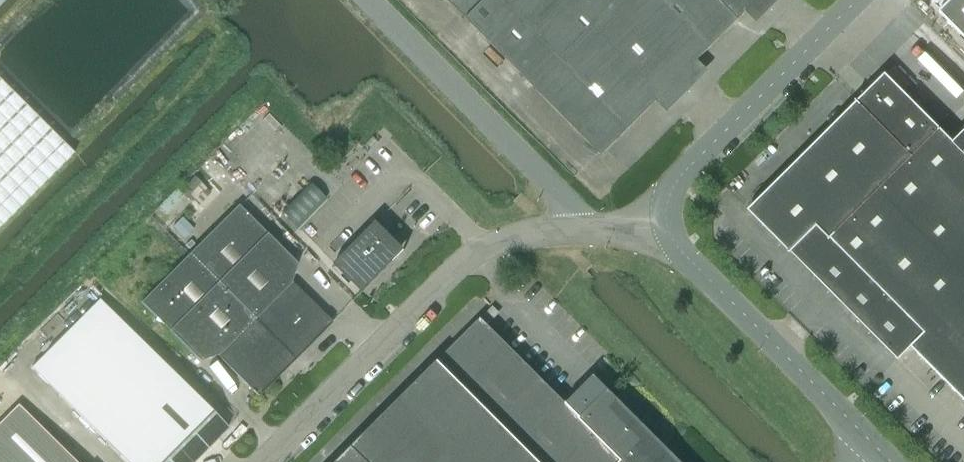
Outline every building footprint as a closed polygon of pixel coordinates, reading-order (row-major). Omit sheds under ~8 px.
[(594,147),(602,155),(758,0),(448,0),(594,147)] [(939,11),(963,37),(963,0),(950,0),(939,11)] [(953,141),(885,73),(748,209),(790,252),(791,251),(898,359),(911,346),(913,348),(963,399),(963,130),(953,141)] [(73,154),(0,81),(0,226),(73,154)] [(298,229),(325,199),(307,182),(279,211),(298,229)] [(189,253),(295,359),(332,322),(291,281),(297,264),(238,204),(189,253)] [(377,220),(334,263),(350,279),(363,291),(405,249),(377,220)] [(295,359),(189,253),(140,302),(199,361),(217,355),(258,396),(295,359)] [(608,388),(595,375),(518,298),(515,290),(501,298),(481,317),(439,359),(336,461),(682,461),(608,388)] [(126,461),(192,461),(227,427),(99,299),(31,368),(126,461)] [(17,404),(0,421),(0,461),(76,461),(17,404)]
